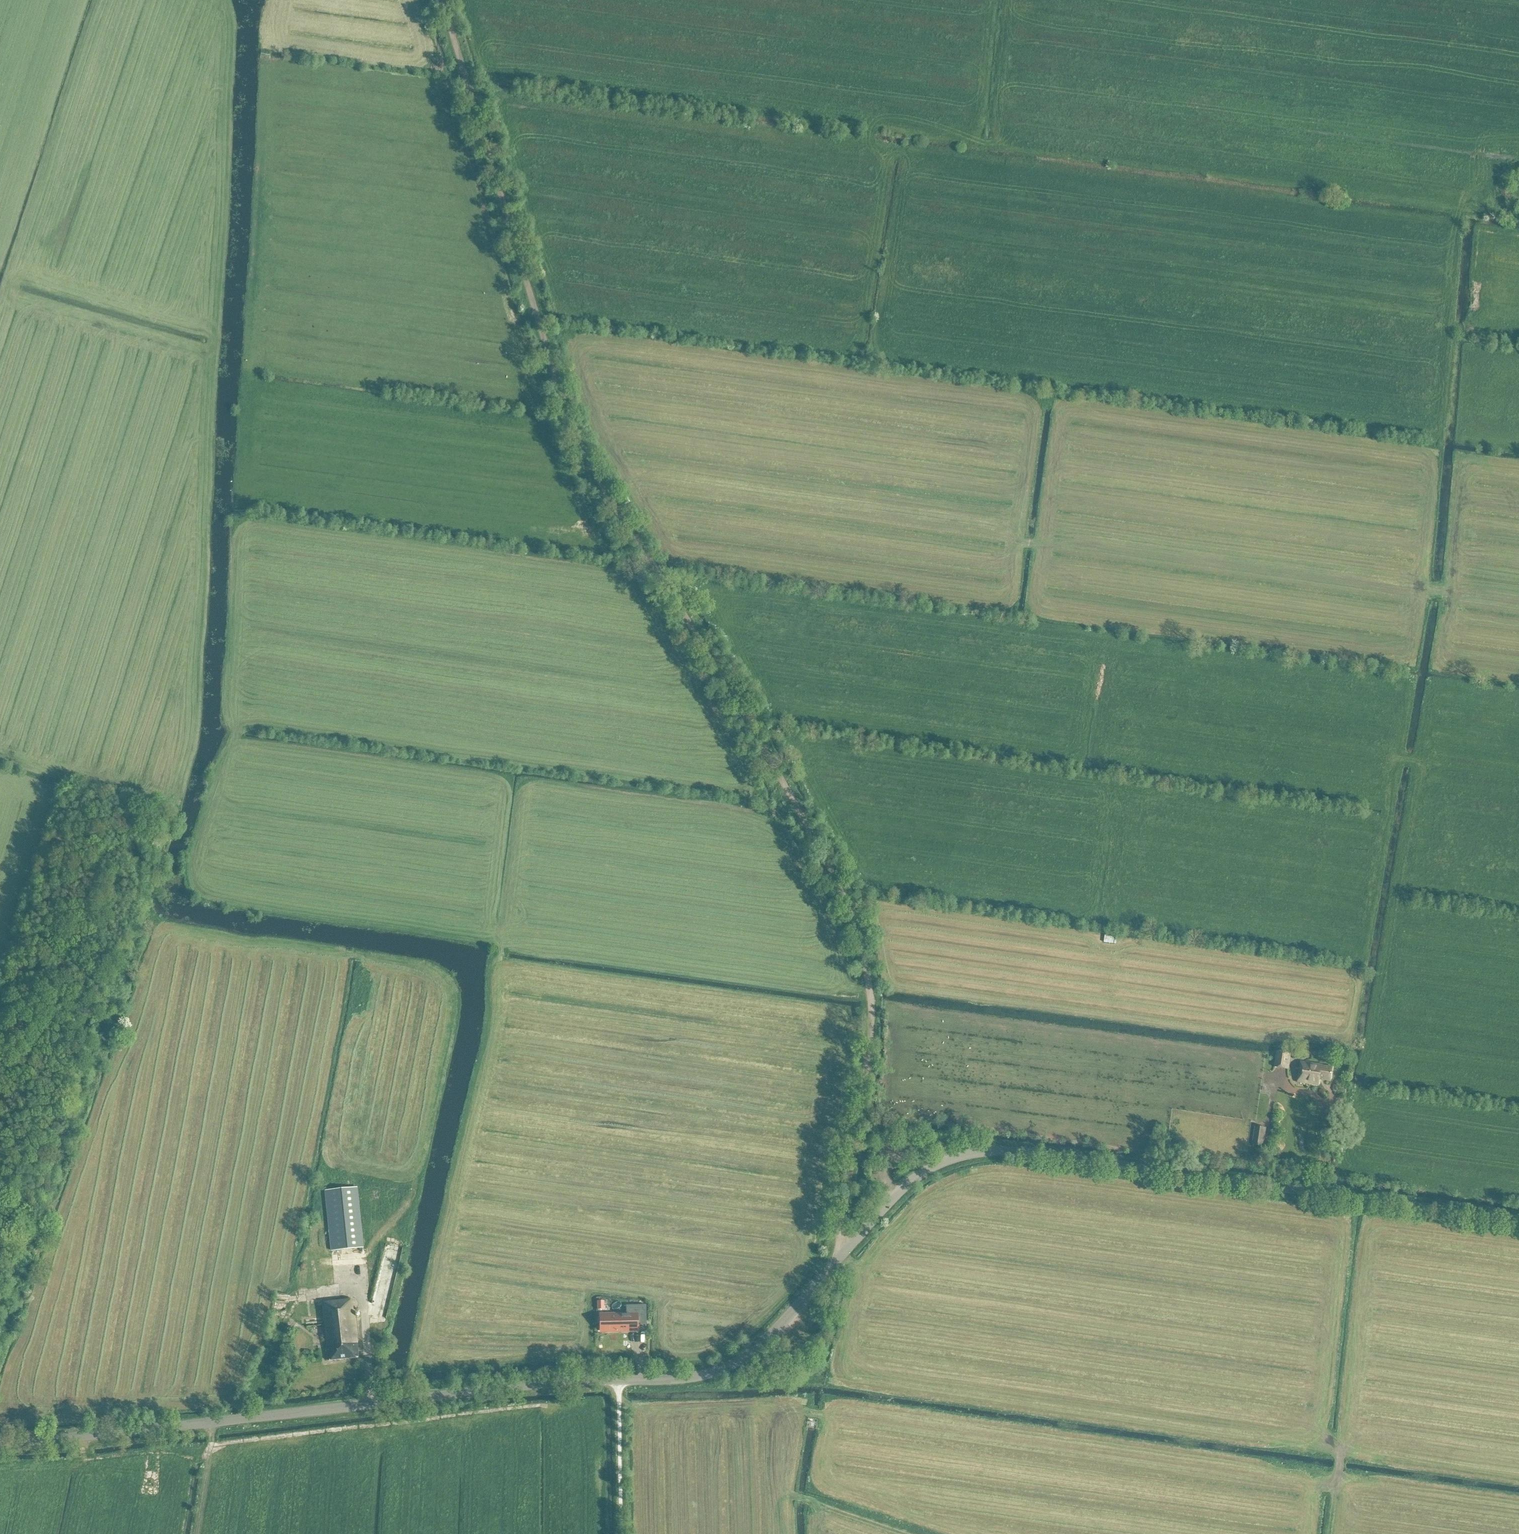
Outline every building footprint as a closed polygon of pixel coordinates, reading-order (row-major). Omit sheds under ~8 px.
[(1108,934),(1107,942),(1119,943),(1120,936),(1108,934)] [(1331,1081),(1333,1068),(1322,1067),(1322,1065),(1304,1063),(1301,1083),(1319,1085),(1320,1080),(1331,1081)] [(1255,1127),(1252,1145),(1263,1147),(1266,1128),(1255,1127)] [(363,1248),(357,1188),(325,1191),(331,1251),(363,1248)] [(388,1244),(383,1262),(400,1266),(405,1248),(388,1244)] [(359,1358),(352,1300),(304,1305),(306,1327),(324,1325),(328,1361),(359,1358)] [(599,1312),(600,1332),(629,1332),(639,1331),(639,1326),(645,1325),(648,1324),(646,1303),(627,1304),(627,1305),(626,1307),(626,1311),(599,1312)]
